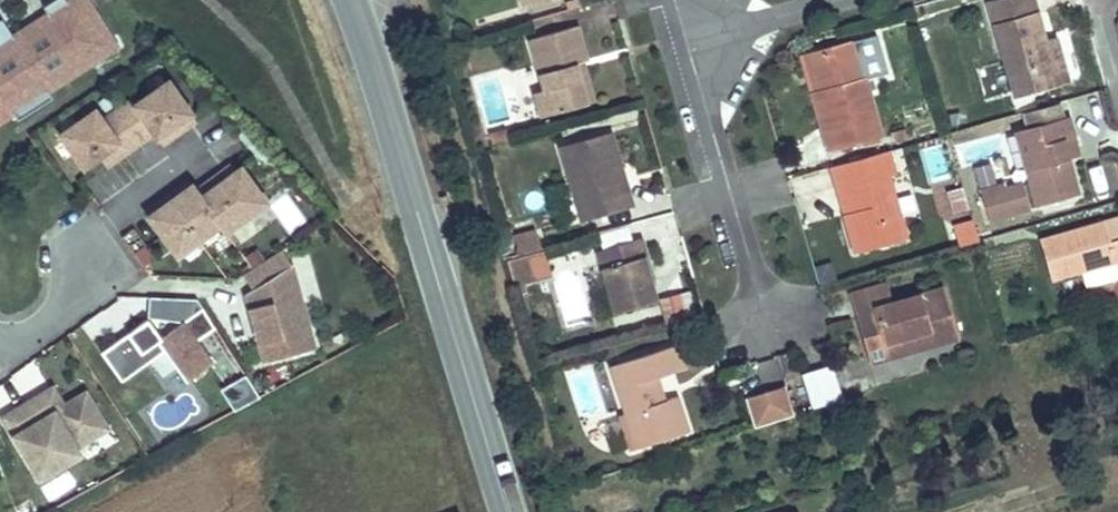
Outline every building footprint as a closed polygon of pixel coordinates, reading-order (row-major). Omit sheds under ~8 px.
[(81,67),(77,62),(94,51),(97,57),(114,46),(84,0),(68,0),(65,2),(63,0),(51,0),(41,7),(43,9),(46,14),(11,37),(0,20),(0,120),(10,114),(15,121),(50,98),(45,90),(81,67)] [(523,8),(552,0),(521,0),(523,8)] [(1039,49),(1024,0),(1019,0),(983,11),(1010,101),(1052,88),(1039,49)] [(571,68),(580,66),(583,65),(573,31),(525,44),(539,93),(530,96),(537,121),(582,108),(571,68)] [(865,39),(851,43),(862,79),(877,75),(865,39)] [(851,43),(808,55),(818,91),(811,93),(828,152),(880,138),(862,79),(851,43)] [(1050,46),(1039,49),(1052,88),(1062,85),(1050,46)] [(81,67),(97,57),(94,51),(77,62),(81,67)] [(818,91),(808,55),(801,58),(811,93),(818,91)] [(590,106),(580,66),(571,68),(582,108),(590,106)] [(154,137),(170,125),(175,132),(193,119),(165,80),(132,104),(128,99),(99,120),(92,110),(58,134),(80,166),(97,154),(101,159),(117,148),(121,153),(150,132),(154,137)] [(1049,110),(1017,118),(1022,133),(1053,125),(1049,110)] [(1053,125),(1022,133),(1012,136),(1034,212),(1073,199),(1063,164),(1058,146),(1069,143),(1062,122),(1053,125)] [(158,144),(175,132),(170,125),(154,137),(158,144)] [(606,138),(556,152),(576,226),(628,211),(623,194),(618,195),(612,174),(616,172),(606,138)] [(1058,146),(1063,164),(1074,161),(1069,143),(1058,146)] [(105,164),(121,153),(117,148),(101,159),(105,164)] [(885,153),(830,168),(836,192),(842,191),(848,214),(842,217),(853,255),(906,241),(887,176),(891,175),(885,153)] [(213,185),(232,171),(227,164),(208,178),(213,185)] [(223,231),(263,201),(239,166),(232,171),(213,185),(208,178),(194,189),(187,179),(175,187),(179,192),(157,207),(154,203),(143,211),(175,255),(217,223),(223,231)] [(157,207),(179,192),(175,187),(154,203),(157,207)] [(276,212),(292,232),(306,221),(290,202),(276,212)] [(1115,221),(1032,245),(1044,286),(1072,277),(1077,295),(1107,285),(1110,280),(1106,267),(1117,263),(1117,231),(1115,221)] [(503,239),(515,283),(551,273),(539,229),(503,239)] [(638,241),(595,253),(612,314),(652,302),(639,258),(642,257),(638,241)] [(261,359),(311,344),(287,262),(278,248),(239,273),(248,287),(241,292),(261,359)] [(1106,267),(1109,276),(1117,274),(1117,263),(1106,267)] [(868,363),(888,357),(883,341),(928,328),(933,344),(957,337),(942,287),(891,302),(885,283),(847,295),(868,363)] [(690,288),(669,295),(676,317),(698,310),(690,288)] [(98,351),(119,379),(161,349),(183,379),(208,361),(193,339),(211,325),(199,306),(158,336),(144,317),(124,332),(127,336),(122,339),(119,336),(98,351)] [(883,341),(888,357),(933,344),(928,328),(883,341)] [(609,366),(625,414),(636,411),(647,445),(687,433),(676,397),(660,402),(652,378),(685,368),(678,345),(609,366)] [(835,361),(803,368),(810,405),(843,398),(835,361)] [(245,373),(225,388),(240,407),(260,393),(245,373)] [(793,415),(784,387),(745,399),(754,427),(793,415)] [(60,421),(91,401),(85,392),(63,406),(52,389),(43,395),(60,421)] [(77,448),(108,429),(91,401),(60,421),(43,395),(3,420),(41,481),(81,455),(77,448)] [(636,411),(625,414),(619,416),(629,451),(647,445),(636,411)]
